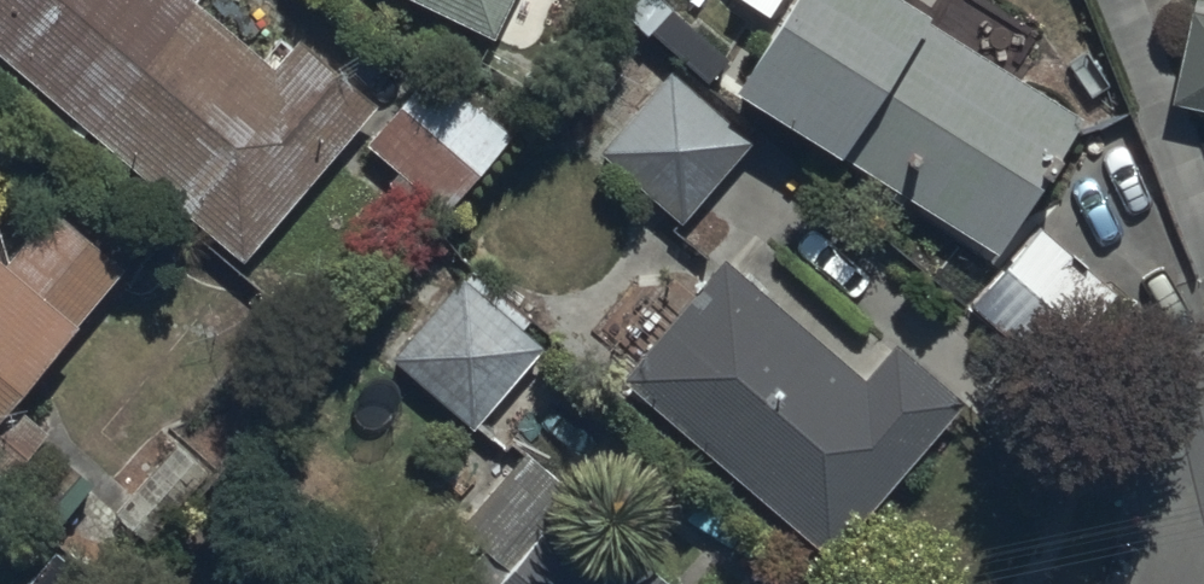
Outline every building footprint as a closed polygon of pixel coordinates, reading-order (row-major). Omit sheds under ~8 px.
[(246,259),(378,104),(300,38),(276,66),(198,0),(0,0),(0,50),(246,259)] [(495,37),(513,0),(418,0),(495,37)] [(650,29),(708,80),(730,55),(667,0),(629,0),(618,13),(644,36),(650,29)] [(738,86),(1002,248),(1083,116),(929,20),(933,13),(912,0),(791,0),(738,86)] [(1173,98),(1203,105),(1203,10),(1193,8),(1173,98)] [(430,65),(367,140),(451,212),(515,137),(430,65)] [(753,139),(674,70),(602,152),(682,222),(753,139)] [(117,264),(53,210),(8,262),(0,254),(0,401),(117,264)] [(1121,285),(1040,224),(977,308),(1057,369),(1121,285)] [(724,259),(624,376),(837,557),(971,401),(901,342),(867,382),(724,259)] [(455,291),(394,356),(470,427),(531,363),(455,291)] [(49,531),(89,484),(0,408),(0,489),(49,531)] [(529,449),(463,525),(486,545),(452,583),(648,583),(559,507),(575,489),(529,449)]
